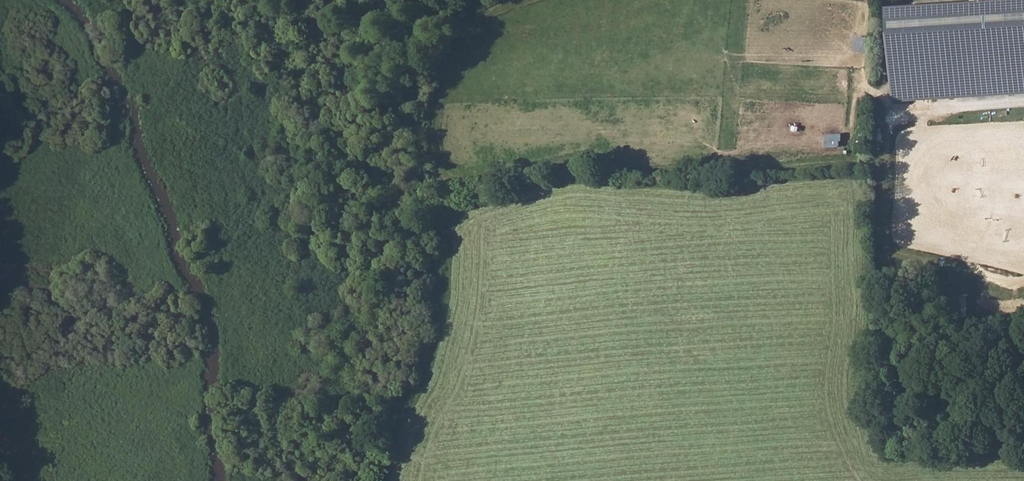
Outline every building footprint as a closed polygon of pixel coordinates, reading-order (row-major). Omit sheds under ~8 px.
[(883,7),(890,104),(1023,95),(1023,0),(985,0),(883,7)]
